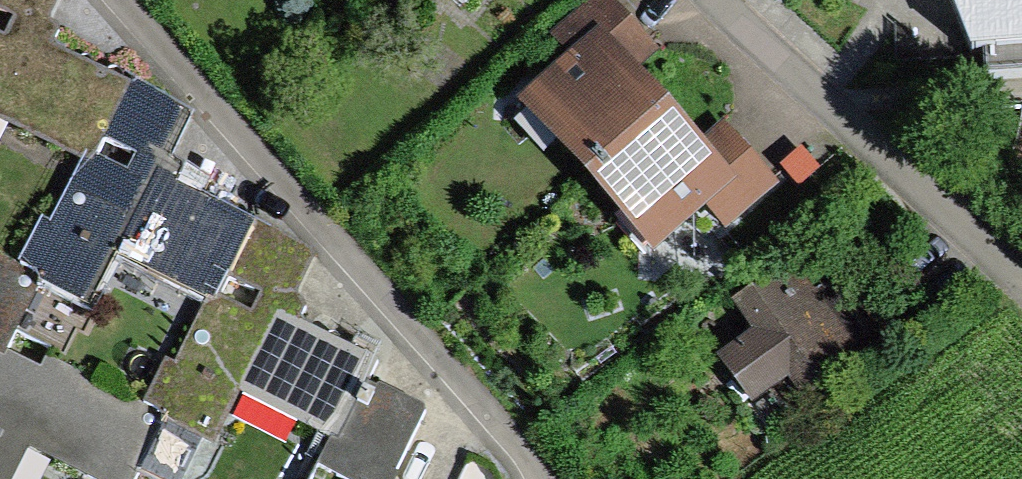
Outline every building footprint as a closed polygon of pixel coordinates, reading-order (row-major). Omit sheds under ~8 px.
[(77,171),(115,88),(41,54),(50,36),(35,29),(48,0),(0,0),(0,135),(77,171)] [(596,0),(552,37),(572,60),(517,107),(637,246),(696,195),(717,219),(759,183),(720,138),(693,161),(606,60),(630,40),(596,0)] [(979,76),(1021,76),(1021,0),(942,0),(979,76)] [(182,119),(115,88),(77,171),(46,238),(34,233),(18,270),(34,277),(27,291),(79,315),(104,262),(201,306),(238,223),(168,193),(177,173),(161,166),(182,119)] [(201,306),(169,375),(154,368),(134,414),(156,424),(205,445),(226,398),(330,445),(361,383),(368,363),(287,326),(295,309),(280,302),(303,252),(238,223),(201,306)] [(863,359),(856,349),(816,292),(793,260),(733,302),(755,334),(722,357),(754,403),(787,379),(803,401),(863,359)] [(0,261),(0,341),(27,291),(34,277),(18,270),(0,261)] [(832,280),(816,292),(856,349),(874,336),(832,280)] [(134,414),(0,351),(0,478),(7,478),(16,460),(56,478),(129,478),(156,424),(134,414)] [(361,383),(330,445),(314,478),(390,478),(422,413),(361,383)]
